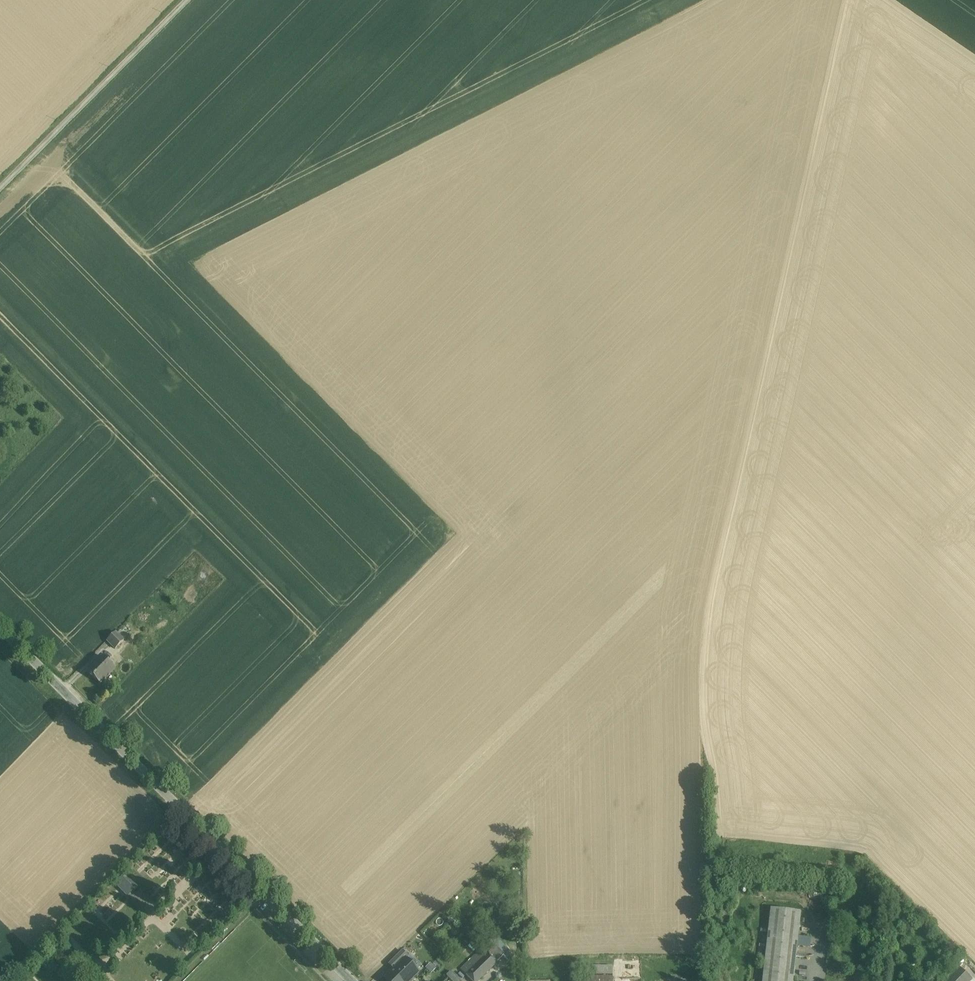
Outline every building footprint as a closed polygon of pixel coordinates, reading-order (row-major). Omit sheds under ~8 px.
[(127,635),(120,629),(117,632),(124,638),(127,635)] [(117,632),(116,631),(107,640),(115,648),(124,639),(117,632)] [(101,656),(87,671),(99,683),(114,669),(101,656)] [(137,887),(125,874),(115,884),(118,888),(120,888),(128,896),(137,887)] [(771,909),(763,980),(793,980),(801,912),(771,909)] [(503,956),(490,942),(483,949),(497,962),(503,956)] [(461,970),(472,980),(477,980),(497,962),(483,949),(461,970)] [(385,979),(387,980),(409,980),(418,972),(404,959),(385,979)] [(613,979),(613,966),(583,966),(583,979),(613,979)] [(960,969),(949,980),(970,980),(971,980),(960,969)] [(451,971),(446,975),(452,980),(460,980),(451,971)]
